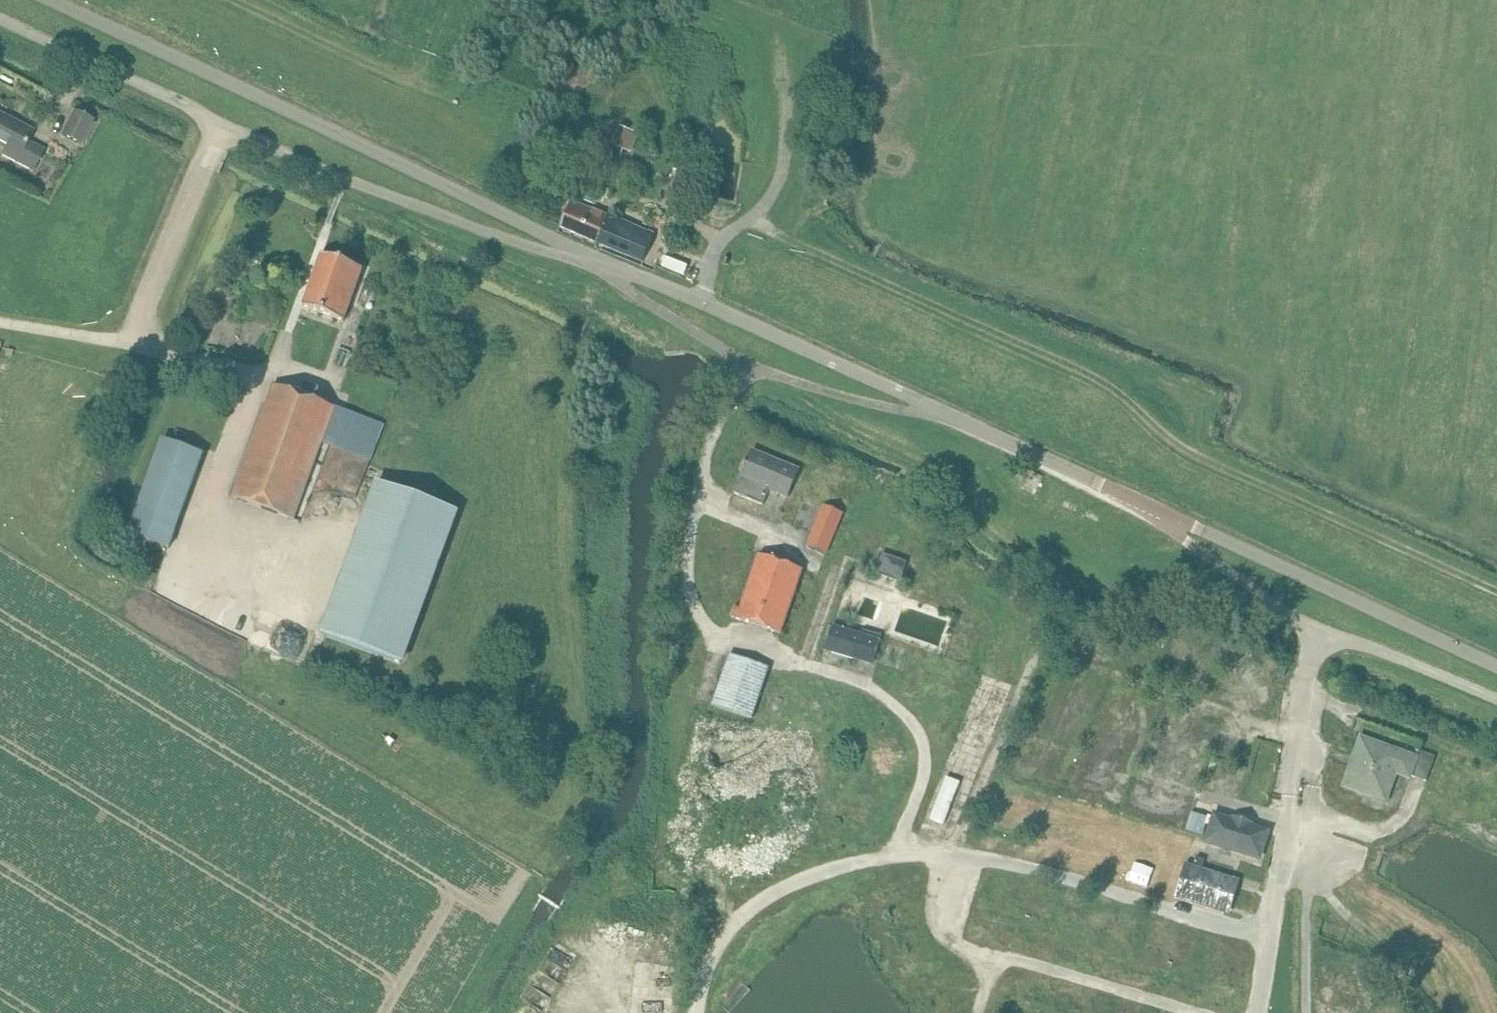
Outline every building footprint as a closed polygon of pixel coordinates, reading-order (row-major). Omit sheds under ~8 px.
[(74,111),(62,134),(81,144),(93,121),(74,111)] [(44,151),(27,142),(33,132),(0,115),(0,147),(5,149),(1,156),(33,172),(44,151)] [(618,223),(618,221),(610,217),(609,219),(571,203),(562,227),(598,242),(598,243),(643,262),(653,236),(640,230),(640,232),(618,223)] [(344,322),(363,270),(322,255),(303,307),(344,322)] [(295,518),(337,405),(273,382),(232,495),(295,518)] [(167,546),(203,452),(165,438),(129,532),(167,546)] [(799,470),(753,451),(747,465),(745,464),(743,468),(745,469),(735,494),(763,506),(769,491),(787,498),(799,470)] [(410,662),(465,510),(428,496),(384,484),(330,635),(372,649),(410,662)] [(821,506),(811,532),(832,541),(842,514),(821,506)] [(832,541),(811,532),(805,545),(826,553),(832,541)] [(901,583),(907,563),(882,555),(876,575),(901,583)] [(781,635),(799,582),(803,572),(759,557),(740,611),(735,609),(732,619),(781,635)] [(872,667),(881,640),(834,625),(825,652),(872,667)] [(753,719),(770,668),(730,655),(712,706),(753,719)] [(932,814),(960,824),(987,745),(986,744),(991,732),(970,725),(948,790),(941,787),(932,814)] [(1417,760),(1403,754),(1361,739),(1344,787),(1385,802),(1395,776),(1411,782),(1412,780),(1426,784),(1428,778),(1437,752),(1421,747),(1417,760)] [(1117,772),(1114,781),(1134,787),(1136,778),(1117,772)] [(727,794),(736,795),(738,781),(713,778),(709,810),(725,812),(727,794)] [(1007,799),(1019,800),(1020,785),(1008,784),(1007,799)] [(1203,836),(1208,818),(1191,813),(1186,831),(1203,836)] [(1209,826),(1204,845),(1261,862),(1270,831),(1252,826),(1253,824),(1232,817),(1231,819),(1212,814),(1211,817),(1209,817),(1206,825),(1209,826)] [(757,846),(760,833),(747,830),(744,843),(757,846)] [(1110,856),(1107,864),(1121,869),(1118,877),(1141,886),(1147,869),(1110,856)] [(1202,870),(1205,861),(1196,858),(1193,867),(1185,864),(1175,899),(1224,914),(1235,880),(1202,870)] [(565,975),(569,959),(552,955),(548,971),(565,975)]
